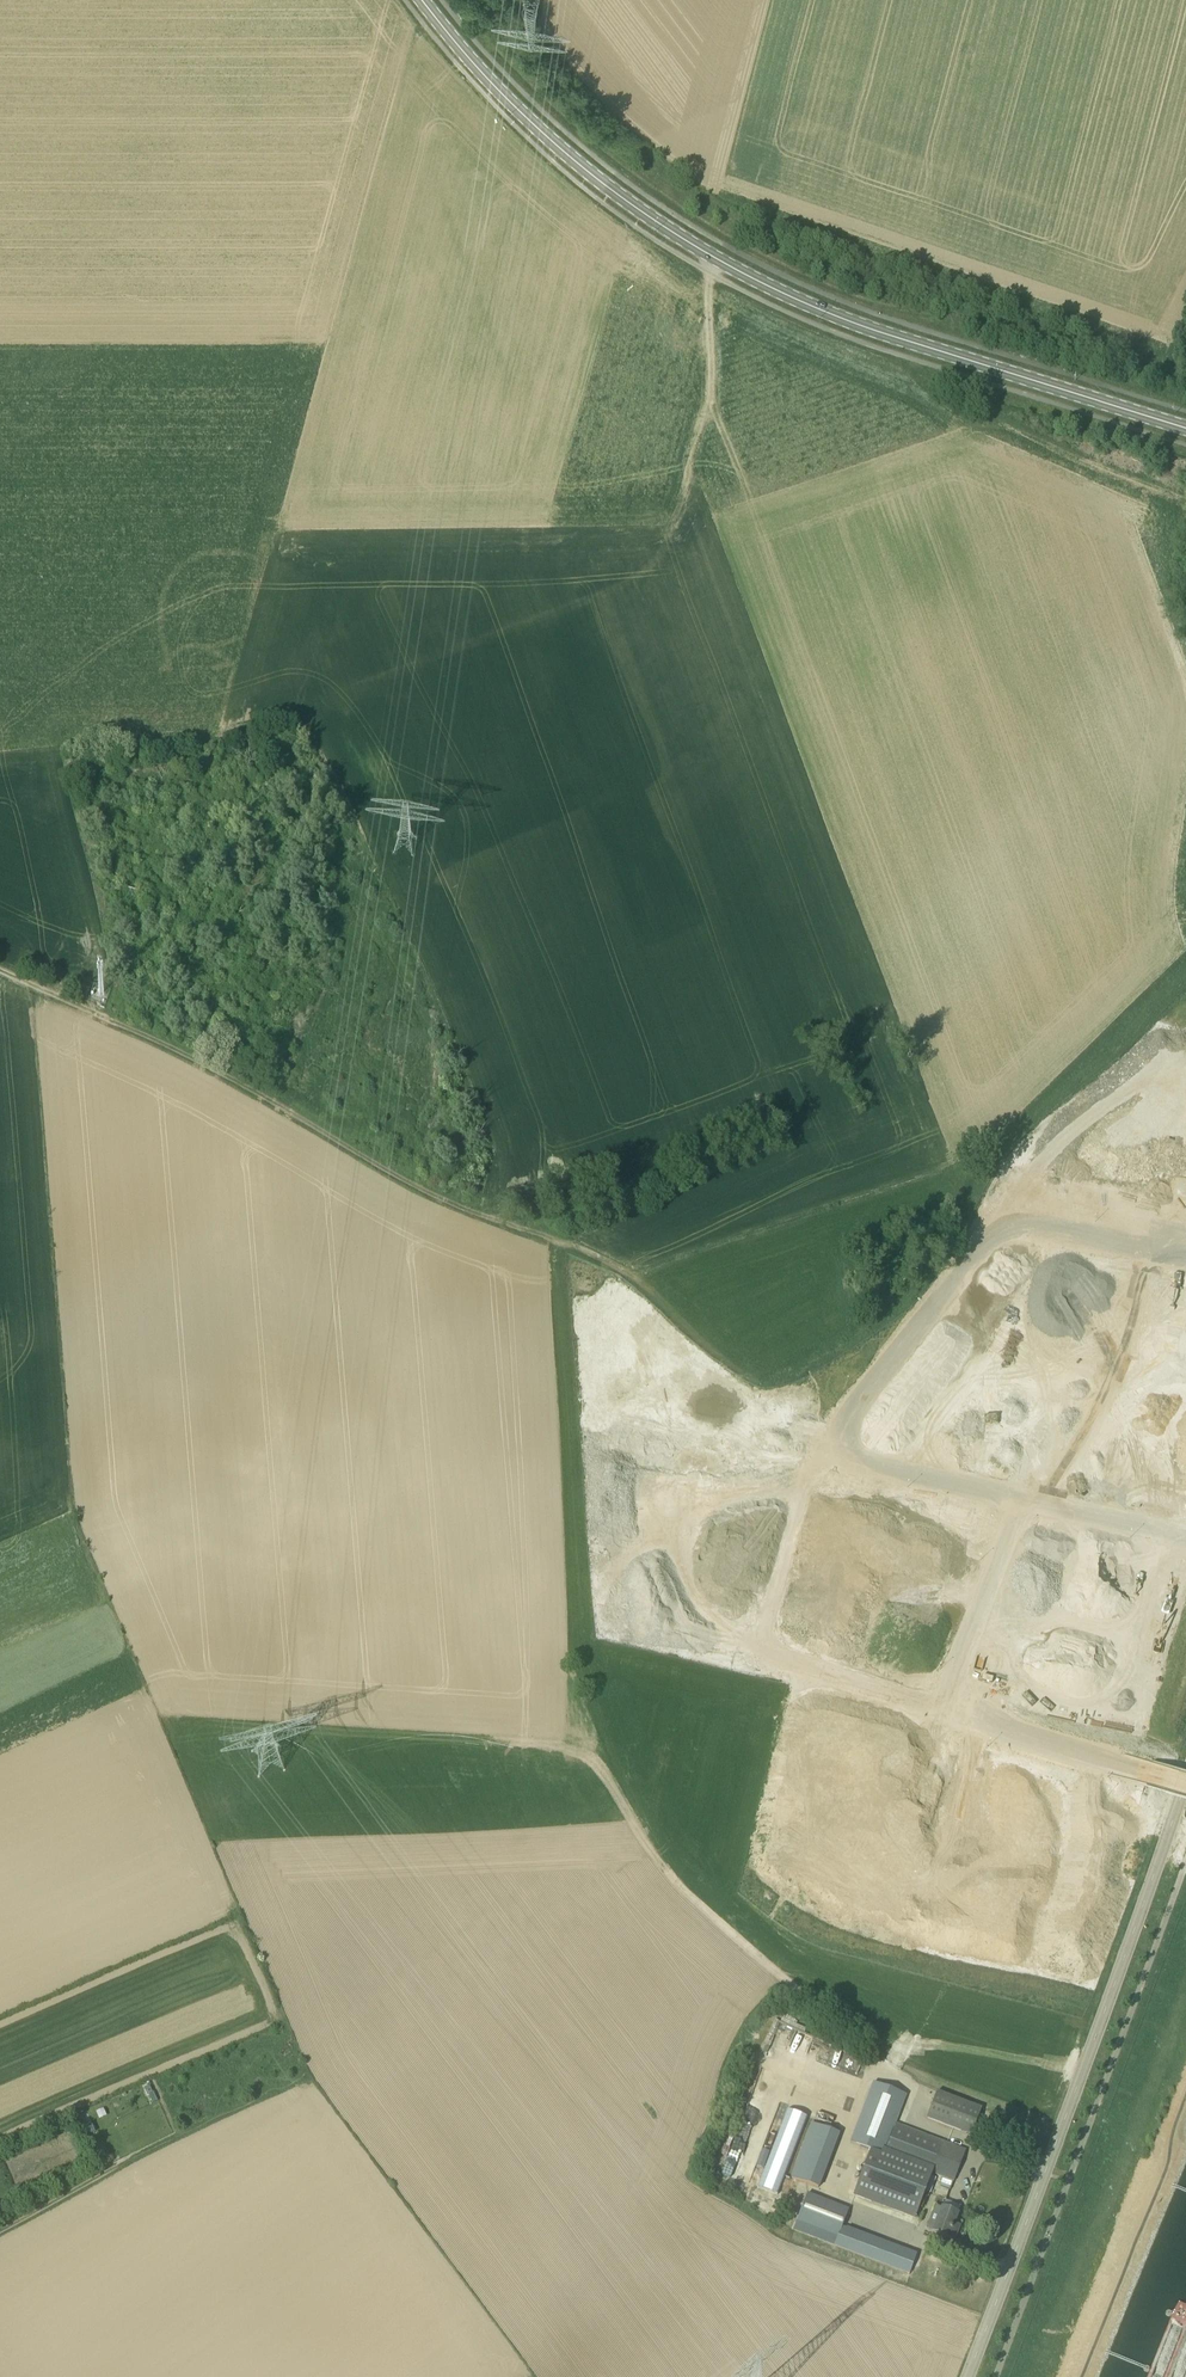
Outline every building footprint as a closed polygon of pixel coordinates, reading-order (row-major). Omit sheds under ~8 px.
[(951,2190),(954,2181),(965,2151),(896,2125),(907,2095),(874,2082),(851,2142),(871,2150),(854,2196),(915,2219),(933,2174),(947,2179),(944,2187),(951,2190)] [(150,2085),(145,2088),(148,2095),(153,2092),(150,2085)] [(971,2135),(982,2108),(938,2091),(927,2118),(971,2135)] [(761,2143),(779,2104),(755,2093),(746,2115),(758,2120),(751,2136),(758,2139),(757,2142),(761,2143)] [(790,2177),(818,2188),(838,2133),(810,2122),(790,2177)] [(849,2209),(808,2193),(794,2230),(835,2245),(910,2273),(915,2260),(908,2257),(910,2252),(842,2227),(849,2209)] [(959,2224),(954,2223),(958,2214),(935,2205),(926,2228),(934,2231),(934,2232),(955,2240),(955,2238),(954,2238),(959,2224)]
